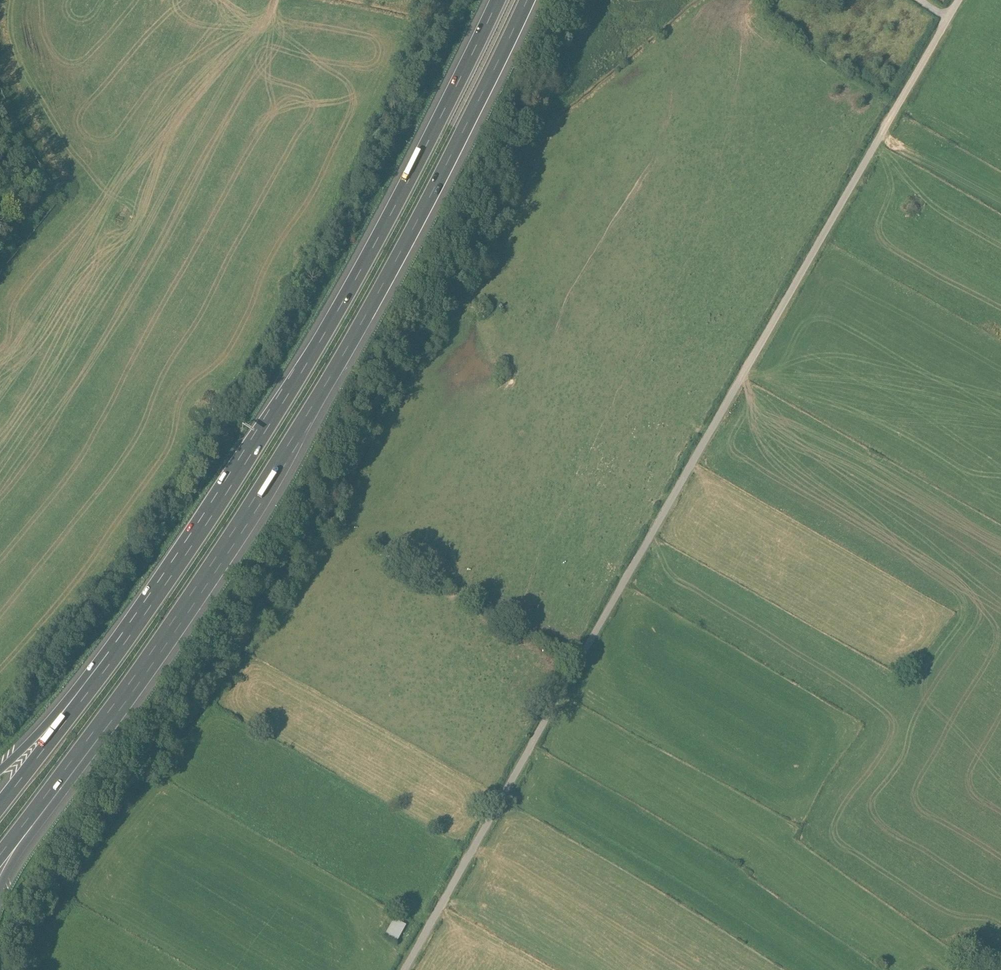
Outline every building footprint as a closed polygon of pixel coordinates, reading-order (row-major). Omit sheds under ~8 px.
[(976,8),(980,0),(974,0),(971,6),(976,8)] [(384,936),(398,940),(403,923),(389,919),(384,936)]
